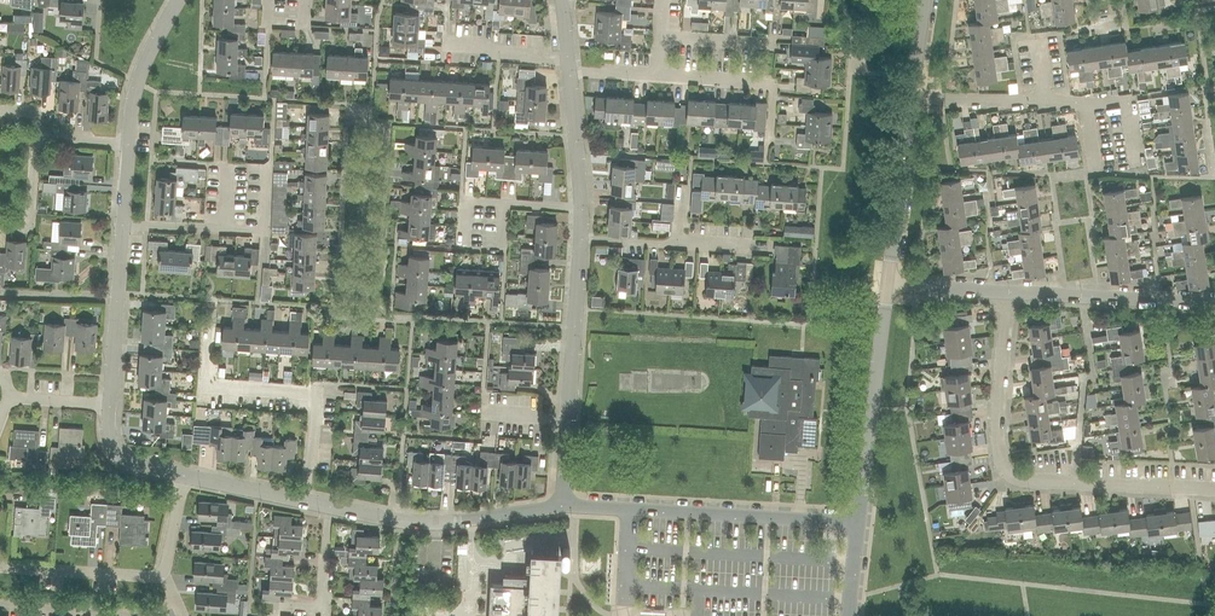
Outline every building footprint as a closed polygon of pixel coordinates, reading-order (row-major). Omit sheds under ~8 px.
[(82,20),(84,3),(65,1),(65,0),(39,0),(39,6),(47,6),(47,5),(50,5),(62,6),(61,18),(69,18),(69,28),(82,29),(82,20)] [(474,0),(487,1),(485,18),(493,19),(494,2),(488,1),(489,0),(474,0)] [(516,0),(501,0),(500,2),(494,2),(493,19),(500,19),(505,20),(506,11),(515,12),(516,0)] [(515,12),(529,13),(528,22),(537,23),(536,5),(530,5),(531,0),(516,0),(515,12)] [(713,0),(687,0),(689,2),(691,3),(691,12),(699,13),(699,5),(712,6),(713,0)] [(712,6),(726,7),(725,14),(732,15),(732,10),(733,10),(733,0),(713,0),(712,6)] [(754,0),(733,0),(733,10),(740,10),(740,3),(753,4),(754,0)] [(774,0),(754,0),(753,4),(767,5),(766,12),(773,13),(774,0)] [(795,0),(774,0),(773,13),(773,18),(780,18),(781,11),(789,6),(794,7),(795,0)] [(794,7),(807,7),(807,11),(815,11),(815,0),(795,0),(794,7)] [(1029,11),(1032,11),(1036,10),(1035,0),(1027,0),(1029,11)] [(1073,0),(1052,0),(1052,1),(1040,3),(1041,9),(1073,4),(1073,0)] [(1139,9),(1159,6),(1158,0),(1138,0),(1139,9)] [(358,13),(350,12),(351,3),(328,2),(327,16),(341,17),(341,25),(358,26),(358,18),(358,13)] [(1010,10),(1009,3),(976,8),(978,22),(989,21),(998,20),(997,12),(1010,10)] [(1076,19),(1073,4),(1041,9),(1042,16),(1054,14),(1055,22),(1076,19)] [(630,20),(631,6),(616,5),(616,12),(598,11),(597,25),(622,27),(622,19),(630,20)] [(434,15),(434,7),(411,6),(410,13),(396,13),(395,27),(418,29),(418,20),(427,21),(427,15),(434,15)] [(244,7),(235,7),(215,7),(214,23),(228,23),(228,31),(246,31),(246,24),(234,23),(234,14),(244,14),(244,7)] [(1041,20),(1040,10),(1039,10),(1036,10),(1032,11),(1034,21),(1041,20)] [(13,21),(31,21),(31,13),(13,13),(13,21)] [(34,31),(43,32),(44,20),(35,19),(34,31)] [(492,28),(493,28),(500,29),(500,19),(493,19),(492,26),(492,28)] [(990,28),(989,21),(978,22),(969,23),(971,38),(1004,34),(1003,27),(990,28)] [(693,22),(692,29),(701,30),(701,22),(693,22)] [(621,34),(622,27),(597,25),(596,39),(616,40),(616,48),(631,49),(632,35),(621,34)] [(1039,32),(1038,25),(1030,25),(1031,29),(1031,33),(1039,32)] [(808,26),(807,36),(825,37),(826,27),(808,26)] [(425,52),(426,44),(426,38),(418,38),(418,29),(395,27),(394,42),(409,43),(408,51),(419,51),(425,52)] [(246,39),(246,31),(228,31),(228,38),(219,38),(218,54),(238,54),(238,55),(247,55),(247,48),(238,48),(239,39),(246,39)] [(1005,40),(1004,34),(971,38),(973,53),(993,50),(992,42),(1005,40)] [(825,44),(825,37),(807,36),(807,43),(825,44)] [(1127,50),(1126,41),(1111,43),(1116,76),(1123,75),(1121,62),(1128,61),(1129,61),(1127,50)] [(1185,41),(1170,44),(1175,76),(1181,75),(1182,75),(1180,63),(1188,62),(1185,41)] [(1116,76),(1111,43),(1097,46),(1100,66),(1107,65),(1109,77),(1116,76)] [(1175,76),(1170,44),(1155,46),(1158,66),(1166,65),(1168,77),(1175,76)] [(831,71),(832,57),(810,55),(811,48),(792,46),(792,54),(799,55),(798,61),(807,61),(806,69),(831,71)] [(1100,66),(1097,46),(1082,48),(1087,80),(1093,79),(1094,79),(1092,67),(1100,66)] [(1158,66),(1155,46),(1141,48),(1146,81),(1153,80),(1151,67),(1158,66)] [(367,78),(368,56),(362,56),(363,48),(356,47),(355,56),(354,77),(367,78)] [(1087,80),(1082,48),(1067,50),(1070,70),(1078,69),(1080,81),(1081,81),(1087,80)] [(1146,81),(1141,48),(1127,50),(1129,61),(1128,61),(1129,70),(1137,69),(1139,82),(1145,81),(1146,81)] [(994,57),(993,50),(973,53),(975,67),(1008,63),(1008,62),(1007,55),(994,57)] [(287,73),(288,52),(274,51),(273,72),(287,73)] [(300,74),(301,52),(288,52),(287,73),(294,74),(294,77),(296,79),(299,79),(300,74)] [(300,74),(320,75),(321,65),(314,65),(314,53),(301,52),(300,74)] [(238,64),(238,55),(238,54),(218,54),(218,70),(230,70),(230,78),(246,78),(246,64),(238,64)] [(341,76),(342,55),(329,54),(328,75),(341,76)] [(354,77),(355,56),(342,55),(341,76),(354,77)] [(57,81),(58,61),(58,57),(43,56),(42,67),(33,67),(32,91),(50,92),(51,80),(57,81)] [(28,59),(23,59),(16,58),(16,66),(4,65),(2,89),(19,90),(21,74),(27,74),(28,59)] [(77,59),(76,70),(87,71),(88,60),(77,59)] [(996,71),(1009,69),(1008,63),(975,67),(977,82),(997,79),(996,71)] [(830,85),(831,71),(806,69),(805,77),(797,76),(796,90),(811,91),(812,84),(830,85)] [(86,90),(87,79),(87,71),(76,70),(74,70),(73,81),(62,81),(60,106),(78,107),(79,90),(86,90)] [(403,108),(405,78),(391,77),(390,97),(398,98),(398,108),(403,108)] [(547,86),(535,85),(532,85),(532,78),(518,77),(517,89),(518,89),(517,100),(546,102),(547,86)] [(418,99),(420,79),(405,78),(403,108),(409,109),(410,99),(418,99)] [(107,118),(108,94),(101,94),(102,81),(87,79),(86,90),(85,98),(91,98),(90,117),(107,118)] [(432,110),(434,80),(420,79),(418,99),(427,100),(426,110),(431,110),(432,110)] [(446,101),(448,81),(434,80),(432,110),(437,111),(438,100),(446,101)] [(460,112),(462,82),(448,81),(446,101),(455,102),(454,112),(460,112)] [(1139,82),(1138,82),(1139,88),(1146,90),(1145,81),(1139,82)] [(475,103),(476,83),(462,82),(460,112),(465,113),(466,102),(475,103)] [(490,92),(490,84),(476,83),(475,103),(483,104),(482,114),(488,114),(489,100),(490,92)] [(1157,105),(1158,111),(1191,107),(1189,92),(1169,95),(1170,103),(1157,105)] [(619,129),(619,119),(621,98),(607,97),(596,96),(595,117),(606,118),(605,128),(619,129)] [(639,124),(641,104),(634,104),(634,99),(621,98),(619,119),(633,120),(632,123),(639,124)] [(807,126),(831,127),(833,112),(814,111),(814,99),(803,98),(802,103),(800,103),(799,111),(807,111),(807,126)] [(701,122),(702,100),(689,99),(689,104),(682,104),(681,107),(680,123),(687,124),(688,121),(701,122)] [(509,109),(509,101),(500,100),(499,108),(509,109)] [(545,117),(546,102),(517,100),(517,110),(516,110),(515,123),(529,124),(530,116),(545,117)] [(660,122),(662,101),(648,100),(648,105),(641,104),(639,124),(646,124),(647,121),(660,122)] [(721,126),(722,107),(716,106),(716,101),(702,100),(701,122),(714,123),(714,126),(721,126)] [(680,123),(681,107),(675,107),(675,102),(662,101),(660,122),(673,123),(673,126),(680,126),(680,123)] [(742,125),(743,103),(730,102),(729,107),(722,107),(721,126),(728,127),(728,124),(742,125)] [(757,104),(743,103),(742,125),(755,126),(755,129),(762,129),(764,110),(756,109),(757,104)] [(1193,121),(1191,107),(1158,111),(1159,118),(1172,117),(1173,124),(1193,121)] [(247,133),(248,114),(232,113),(231,127),(224,126),(222,144),(230,144),(231,132),(240,133),(240,142),(247,143),(247,133)] [(309,113),(308,126),(329,127),(330,114),(309,113)] [(779,113),(778,123),(786,123),(787,114),(779,113)] [(270,143),(271,128),(263,127),(264,115),(248,114),(247,133),(256,134),(256,142),(270,143)] [(200,135),(201,116),(185,115),(184,127),(164,126),(163,142),(177,142),(184,143),(190,143),(190,135),(199,135),(200,135)] [(222,144),(224,126),(216,126),(217,117),(201,116),(200,135),(199,135),(198,145),(205,145),(206,136),(215,136),(215,144),(222,144)] [(1195,136),(1193,121),(1173,124),(1170,125),(1171,132),(1161,133),(1162,140),(1195,136)] [(1007,123),(1000,124),(1005,156),(1019,154),(1017,143),(1018,143),(1017,134),(1009,135),(1007,123)] [(1066,123),(1059,124),(1064,157),(1079,154),(1076,134),(1068,136),(1066,123)] [(1005,156),(1000,124),(993,125),(995,137),(988,138),(991,158),(1005,156)] [(1064,157),(1059,124),(1052,125),(1054,138),(1046,139),(1049,159),(1064,157)] [(329,140),(329,127),(308,126),(308,134),(302,133),(302,139),(307,139),(329,140)] [(831,141),(832,127),(807,126),(806,133),(798,133),(797,147),(812,148),(813,140),(831,141)] [(991,158),(988,138),(980,139),(978,127),(972,128),(976,160),(991,158)] [(1049,159),(1046,139),(1039,140),(1037,127),(1031,128),(1030,128),(1035,161),(1049,159)] [(420,128),(419,135),(437,136),(438,129),(420,128)] [(956,135),(958,143),(958,142),(961,163),(976,160),(972,128),(965,129),(965,133),(956,135)] [(1035,161),(1030,128),(1026,129),(1023,129),(1025,142),(1018,143),(1017,143),(1019,154),(1020,163),(1035,161)] [(436,151),(437,136),(419,135),(417,135),(416,143),(406,143),(405,148),(436,151)] [(1197,150),(1195,136),(1162,140),(1163,147),(1173,146),(1174,153),(1197,150)] [(328,153),(329,140),(307,139),(307,147),(304,147),(301,149),(301,152),(307,152),(328,153)] [(184,147),(184,143),(177,142),(177,155),(185,155),(185,147),(184,147)] [(488,167),(490,147),(474,146),(473,161),(467,161),(466,175),(479,176),(480,166),(488,167)] [(505,148),(490,147),(488,167),(497,167),(496,178),(509,178),(510,164),(504,164),(505,148)] [(719,157),(719,156),(719,152),(719,148),(699,147),(699,155),(719,157)] [(435,165),(436,151),(405,148),(405,154),(415,155),(415,163),(435,165)] [(531,170),(533,150),(518,149),(517,164),(510,164),(509,178),(522,179),(523,169),(531,170)] [(548,151),(533,150),(531,170),(540,170),(539,181),(552,181),(553,167),(547,167),(548,151)] [(756,150),(755,160),(764,160),(764,151),(756,150)] [(1199,165),(1197,150),(1174,153),(1175,161),(1165,162),(1166,169),(1189,166),(1199,165)] [(328,167),(328,153),(307,152),(306,166),(328,167)] [(50,174),(50,181),(57,182),(64,183),(80,184),(81,177),(92,178),(94,156),(74,155),(66,154),(64,175),(50,174)] [(263,155),(255,154),(255,162),(263,162),(263,155)] [(614,165),(613,178),(634,180),(644,180),(645,160),(620,158),(619,165),(614,165)] [(292,169),(293,161),(275,160),(275,168),(292,169)] [(674,169),(675,161),(665,160),(665,168),(674,169)] [(435,165),(415,163),(414,172),(404,171),(403,179),(416,180),(415,186),(434,187),(434,181),(439,182),(441,165),(435,165)] [(177,171),(171,171),(170,178),(158,178),(157,194),(176,195),(177,185),(185,185),(186,178),(198,179),(198,175),(205,176),(206,169),(177,167),(177,171)] [(306,173),(306,180),(299,180),(299,186),(305,186),(327,187),(327,174),(306,173)] [(729,197),(731,176),(717,175),(717,176),(704,175),(705,175),(706,174),(694,173),(693,184),(694,184),(694,183),(702,184),(702,190),(694,190),(694,189),(693,189),(691,216),(692,216),(692,209),(701,210),(702,198),(716,199),(717,196),(729,197)] [(758,184),(758,179),(744,178),(744,176),(731,176),(729,197),(742,198),(742,201),(756,202),(757,202),(758,184)] [(973,177),(972,177),(941,182),(943,196),(963,193),(962,186),(974,184),(973,177)] [(633,193),(634,180),(613,178),(612,192),(617,192),(617,199),(636,200),(636,193),(633,193)] [(45,181),(44,191),(56,192),(57,182),(50,181),(45,181)] [(80,191),(80,184),(64,183),(57,182),(56,192),(65,192),(64,209),(86,211),(87,191),(80,191)] [(784,206),(785,184),(772,183),(772,185),(758,184),(757,202),(756,202),(756,207),(771,208),(771,205),(784,206)] [(785,184),(784,206),(784,211),(796,212),(796,210),(804,210),(806,188),(799,187),(799,185),(785,184)] [(1038,199),(1036,185),(1003,189),(1004,197),(1017,195),(1018,202),(1038,199)] [(326,200),(327,187),(305,186),(305,193),(298,193),(298,199),(305,200),(305,199),(326,200)] [(439,188),(434,187),(415,186),(414,193),(412,193),(412,202),(401,201),(401,206),(431,209),(431,208),(437,208),(439,188)] [(1137,195),(1136,187),(1104,192),(1106,207),(1126,204),(1125,197),(1137,195)] [(1141,193),(1142,202),(1149,201),(1152,200),(1151,191),(1141,193)] [(977,206),(976,199),(964,201),(963,193),(943,196),(945,211),(977,206)] [(175,204),(176,195),(157,194),(155,210),(168,211),(167,218),(183,219),(184,205),(175,204)] [(1204,210),(1202,195),(1169,200),(1171,207),(1183,205),(1184,213),(1204,210)] [(984,198),(976,199),(977,206),(985,205),(984,198)] [(326,213),(326,200),(305,199),(305,200),(304,212),(326,213)] [(635,208),(636,200),(617,199),(616,206),(611,206),(610,219),(631,221),(632,207),(635,208)] [(1040,214),(1038,199),(1018,202),(1019,210),(1006,212),(1007,219),(1040,214)] [(1127,211),(1126,204),(1106,207),(1108,221),(1141,217),(1140,210),(1127,211)] [(430,223),(431,209),(401,206),(401,212),(411,213),(410,221),(430,223)] [(966,215),(978,213),(977,206),(945,211),(947,225),(947,226),(958,224),(967,223),(966,215)] [(289,222),(289,212),(286,212),(286,209),(280,208),(279,215),(272,215),(272,222),(289,222)] [(1206,224),(1204,210),(1184,213),(1185,220),(1173,222),(1165,223),(1166,230),(1167,230),(1174,229),(1206,224)] [(325,227),(326,213),(304,212),(304,219),(298,219),(298,226),(304,226),(325,227)] [(537,227),(536,238),(556,239),(557,224),(542,223),(542,215),(528,214),(527,227),(537,227)] [(1042,229),(1040,214),(1007,219),(1008,226),(1021,224),(1022,231),(1039,229),(1042,229)] [(1142,224),(1141,217),(1108,221),(1110,235),(1110,236),(1124,234),(1130,233),(1137,232),(1136,225),(1142,224)] [(630,230),(631,221),(610,219),(609,232),(627,234),(626,236),(637,237),(638,231),(630,230)] [(660,219),(653,219),(652,223),(652,226),(652,229),(672,230),(672,220),(661,219),(660,219)] [(52,249),(68,250),(69,243),(80,244),(82,222),(62,221),(61,242),(52,241),(52,249)] [(436,223),(430,223),(410,221),(410,230),(399,229),(399,235),(429,237),(428,239),(435,240),(436,223)] [(959,231),(958,224),(947,226),(947,225),(938,226),(940,241),(973,237),(971,229),(959,231)] [(1209,239),(1206,224),(1174,229),(1175,236),(1187,234),(1188,241),(1203,239),(1203,240),(1209,239)] [(290,225),(289,225),(272,225),(272,232),(289,233),(290,233),(290,225)] [(814,237),(815,227),(785,225),(784,235),(814,237)] [(1041,243),(1039,229),(1022,231),(1019,231),(1020,239),(1007,241),(1008,243),(1008,248),(1041,243)] [(296,233),(290,233),(289,233),(289,246),(295,247),(317,247),(317,234),(296,233)] [(1125,241),(1124,234),(1110,236),(1110,235),(1104,236),(1106,251),(1139,246),(1138,239),(1125,241)] [(973,243),(973,237),(940,241),(942,256),(962,253),(961,245),(973,243)] [(555,255),(556,239),(536,238),(536,248),(522,247),(521,260),(535,261),(536,254),(555,255)] [(1205,254),(1203,240),(1203,239),(1188,241),(1182,242),(1184,250),(1171,252),(1172,254),(1172,259),(1205,254)] [(0,252),(0,258),(0,271),(5,272),(6,272),(7,264),(25,266),(26,242),(8,240),(7,252),(0,252)] [(176,270),(177,251),(168,250),(169,241),(149,240),(149,248),(154,248),(153,256),(160,257),(160,269),(176,270)] [(200,259),(201,244),(187,243),(186,251),(177,251),(176,270),(192,271),(193,259),(200,259)] [(1043,258),(1041,243),(1008,248),(1009,255),(1022,253),(1023,260),(1043,258)] [(800,274),(802,246),(777,244),(776,271),(773,271),(772,292),(795,293),(797,274),(800,274)] [(234,274),(236,255),(226,254),(227,246),(213,245),(212,260),(219,261),(218,273),(234,274)] [(623,247),(608,246),(608,253),(622,254),(623,247)] [(1140,253),(1139,246),(1106,251),(1109,266),(1129,263),(1128,255),(1140,253)] [(245,255),(236,255),(234,274),(250,275),(251,263),(259,264),(260,248),(246,247),(245,255)] [(316,260),(317,247),(295,247),(295,260),(316,260)] [(414,248),(413,255),(429,257),(430,249),(414,248)] [(75,257),(71,257),(72,250),(68,250),(52,249),(51,256),(54,257),(53,269),(38,268),(38,267),(37,279),(55,280),(55,279),(54,279),(55,275),(74,277),(75,257)] [(963,260),(962,253),(942,256),(944,271),(977,266),(976,259),(963,260)] [(1207,268),(1205,254),(1172,259),(1173,266),(1186,264),(1187,271),(1207,268)] [(399,263),(398,269),(429,271),(430,257),(429,257),(413,255),(410,255),(409,264),(399,263)] [(645,273),(646,259),(630,258),(629,267),(619,266),(617,287),(627,287),(627,290),(636,290),(637,273),(645,273)] [(670,293),(672,268),(658,267),(658,258),(651,258),(650,273),(657,274),(656,292),(670,293)] [(1046,273),(1043,258),(1023,260),(1024,268),(1012,270),(1013,277),(1046,273)] [(316,273),(316,260),(295,260),(295,266),(287,266),(287,272),(294,272),(294,273),(316,273)] [(535,268),(535,261),(521,260),(520,272),(530,273),(529,283),(549,285),(550,269),(535,268)] [(693,276),(694,261),(686,260),(685,269),(672,268),(670,293),(684,294),(685,276),(693,276)] [(720,296),(722,271),(708,271),(709,262),(701,262),(700,277),(707,277),(706,295),(720,296)] [(747,265),(746,280),(753,281),(754,263),(747,262),(747,265)] [(1130,270),(1129,263),(1109,266),(1111,281),(1143,276),(1142,269),(1142,268),(1130,270)] [(746,280),(747,265),(729,264),(729,272),(722,271),(720,296),(734,297),(735,279),(746,280)] [(270,285),(271,274),(271,268),(264,267),(262,285),(270,285)] [(469,304),(472,269),(457,268),(456,292),(465,293),(464,303),(469,304)] [(1209,284),(1207,268),(1187,271),(1188,279),(1176,281),(1177,288),(1209,284)] [(428,285),(429,271),(398,269),(398,274),(408,275),(408,284),(428,285)] [(484,294),(486,270),(472,269),(469,304),(475,304),(476,294),(484,294)] [(500,275),(499,275),(499,271),(486,270),(484,294),(493,295),(492,305),(498,305),(500,275)] [(315,287),(316,273),(294,273),(294,285),(291,285),(290,294),(306,295),(308,293),(308,286),(315,287)] [(548,300),(549,285),(529,283),(529,294),(519,293),(518,294),(506,293),(506,305),(532,306),(533,299),(548,300)] [(427,300),(428,285),(408,284),(407,292),(397,291),(396,306),(417,307),(418,299),(427,300)] [(145,309),(144,324),(165,326),(166,317),(175,318),(176,304),(162,303),(162,310),(145,309)] [(237,347),(240,307),(234,306),(232,327),(224,326),(223,346),(237,347)] [(247,307),(240,307),(237,347),(251,348),(253,328),(246,328),(247,307)] [(273,330),(273,324),(274,324),(275,310),(268,309),(268,319),(265,349),(280,350),(281,330),(273,330)] [(310,332),(301,332),(303,312),(297,311),(296,321),(294,351),(308,352),(310,332)] [(944,327),(946,341),(971,338),(969,324),(968,324),(968,321),(973,320),(972,313),(952,316),(953,326),(944,327)] [(1030,326),(1032,340),(1052,337),(1050,328),(1062,326),(1061,314),(1045,317),(1046,323),(1030,326)] [(71,335),(72,318),(65,317),(65,325),(47,323),(45,348),(63,349),(64,334),(71,335)] [(95,349),(97,324),(79,323),(79,318),(72,318),(71,335),(78,335),(77,347),(95,349)] [(268,319),(262,319),(261,329),(253,328),(251,348),(265,349),(268,319)] [(294,351),(296,321),(290,321),(290,331),(281,330),(280,350),(294,351)] [(356,365),(358,335),(358,324),(353,323),(351,345),(343,344),(342,364),(356,365)] [(165,334),(165,326),(144,324),(143,339),(160,340),(159,347),(173,348),(174,335),(165,334)] [(1121,338),(1122,346),(1142,343),(1140,330),(1124,332),(1123,325),(1107,328),(1108,334),(1108,340),(1121,338)] [(37,350),(39,334),(31,333),(31,338),(14,337),(12,361),(30,362),(30,350),(37,350)] [(328,363),(330,333),(324,333),(323,343),(314,342),(313,362),(328,363)] [(342,364),(343,344),(335,344),(335,333),(330,333),(328,363),(342,364)] [(1108,340),(1108,334),(1092,336),(1093,342),(1108,340)] [(1198,358),(1214,355),(1214,334),(1211,335),(1212,341),(1195,344),(1198,358)] [(370,366),(371,346),(363,346),(364,335),(358,335),(356,365),(370,366)] [(384,367),(386,337),(380,336),(380,347),(371,346),(370,366),(384,367)] [(986,346),(993,346),(994,337),(994,336),(986,337),(986,346)] [(392,337),(386,337),(384,367),(398,368),(400,348),(391,347),(392,337)] [(1053,345),(1052,337),(1032,340),(1034,354),(1045,352),(1046,359),(1062,357),(1062,356),(1060,344),(1053,345)] [(972,352),(971,338),(946,341),(948,355),(951,355),(952,364),(973,362),(971,352),(972,352)] [(190,347),(199,348),(199,340),(190,339),(190,347)] [(457,355),(458,341),(438,339),(437,348),(427,347),(427,353),(457,355)] [(535,369),(536,354),(520,353),(521,343),(506,342),(505,359),(512,360),(512,366),(512,367),(532,368),(535,369)] [(1144,357),(1142,343),(1122,346),(1123,355),(1111,357),(1113,369),(1129,367),(1128,360),(1144,357)] [(172,362),(173,348),(159,347),(159,354),(141,353),(140,368),(162,370),(163,361),(172,362)] [(1062,355),(1070,354),(1069,347),(1062,348),(1062,355)] [(456,369),(457,355),(427,353),(426,359),(436,359),(436,368),(456,369)] [(816,380),(819,380),(820,358),(770,354),(769,366),(752,365),(751,374),(747,374),(745,405),(749,406),(748,415),(762,416),(759,457),(784,459),(785,446),(798,447),(798,445),(816,446),(818,417),(813,417),(816,380)] [(1198,358),(1200,372),(1214,369),(1214,355),(1198,358)] [(1052,370),(1064,369),(1070,368),(1068,356),(1062,356),(1062,357),(1046,359),(1047,365),(1031,368),(1033,382),(1053,379),(1052,370)] [(973,368),(973,362),(952,364),(953,374),(944,375),(944,377),(941,377),(942,389),(942,390),(946,389),(970,386),(969,372),(968,372),(968,369),(973,368)] [(531,382),(532,368),(512,367),(512,366),(509,366),(509,373),(502,373),(501,388),(515,389),(516,381),(531,382)] [(1130,373),(1129,367),(1113,369),(1115,381),(1122,380),(1124,388),(1143,386),(1141,371),(1130,373)] [(162,378),(162,370),(140,368),(139,383),(157,384),(156,391),(163,392),(170,392),(171,379),(162,378)] [(455,383),(456,369),(436,368),(435,376),(425,375),(424,381),(455,383)] [(1200,372),(1202,385),(1214,383),(1214,369),(1200,372)] [(1054,387),(1053,379),(1033,382),(1035,395),(1045,394),(1058,393),(1067,392),(1066,386),(1054,387)] [(454,397),(455,383),(424,381),(424,387),(434,387),(434,396),(454,397)] [(1202,385),(1192,387),(1194,401),(1214,397),(1213,389),(1214,389),(1214,383),(1202,385)] [(972,400),(970,386),(946,389),(948,403),(950,403),(952,413),(972,410),(971,400),(972,400)] [(1146,400),(1143,386),(1124,388),(1125,397),(1113,399),(1113,404),(1116,404),(1136,401),(1146,400)] [(386,415),(387,401),(372,399),(373,392),(358,391),(357,406),(365,406),(365,413),(386,415)] [(176,406),(177,393),(170,392),(163,392),(163,399),(146,398),(145,412),(166,414),(167,406),(176,406)] [(1046,402),(1045,394),(1035,395),(1025,396),(1027,411),(1059,406),(1059,401),(1046,402)] [(452,412),(454,397),(434,396),(433,404),(423,404),(422,409),(452,412)] [(1214,397),(1194,401),(1197,415),(1208,413),(1209,419),(1214,419),(1214,397)] [(1138,414),(1136,401),(1116,404),(1117,412),(1105,414),(1106,419),(1138,414)] [(1048,413),(1060,411),(1059,406),(1027,411),(1029,424),(1025,425),(1049,421),(1048,413)] [(456,413),(452,413),(452,412),(422,409),(412,408),(412,415),(422,416),(422,415),(427,415),(427,416),(432,417),(431,424),(433,425),(451,426),(451,424),(455,424),(456,413)] [(968,417),(973,417),(972,410),(952,413),(953,422),(944,424),(946,437),(970,434),(968,420),(968,417)] [(166,422),(166,414),(145,412),(144,427),(161,429),(160,436),(174,437),(175,423),(166,422)] [(385,430),(386,415),(365,413),(364,420),(356,420),(355,436),(369,437),(370,428),(385,430)] [(1140,428),(1138,414),(1106,419),(1107,424),(1119,422),(1120,431),(1140,428)] [(1209,419),(1210,426),(1194,429),(1196,443),(1214,440),(1214,434),(1214,431),(1214,419),(1209,419)] [(1050,430),(1049,421),(1025,425),(1026,431),(1030,430),(1031,438),(1048,436),(1049,443),(1064,440),(1063,428),(1050,430)] [(1091,436),(1092,424),(1085,423),(1084,435),(1091,436)] [(202,425),(195,425),(193,442),(201,442),(211,443),(218,444),(217,456),(231,457),(233,428),(221,427),(212,426),(202,425)] [(84,456),(85,445),(82,444),(83,429),(61,427),(59,447),(52,446),(51,466),(70,467),(71,455),(84,456)] [(254,436),(254,429),(245,429),(234,428),(233,428),(231,457),(245,458),(246,446),(252,447),(253,447),(254,436)] [(1142,442),(1140,428),(1120,431),(1122,439),(1109,441),(1111,454),(1113,453),(1124,452),(1126,451),(1127,454),(1142,452),(1140,442),(1142,442)] [(45,470),(47,450),(38,450),(40,431),(16,429),(14,455),(27,456),(26,469),(45,470)] [(972,448),(970,434),(946,437),(948,451),(950,451),(951,461),(972,458),(971,448),(972,448)] [(272,467),(274,438),(262,437),(254,436),(253,447),(252,447),(252,453),(259,454),(258,466),(272,467)] [(368,446),(369,437),(355,436),(353,453),(361,454),(361,460),(383,462),(384,448),(368,446)] [(294,457),(295,439),(286,438),(286,445),(274,444),(275,438),(274,438),(272,467),(286,468),(287,456),(294,457)] [(1196,443),(1198,457),(1214,454),(1214,457),(1214,440),(1196,443)] [(1089,458),(1090,446),(1083,445),(1082,458),(1089,458)] [(428,483),(430,461),(423,460),(424,452),(409,451),(408,465),(415,466),(414,481),(428,483)] [(451,469),(452,454),(445,454),(445,452),(431,451),(430,461),(428,483),(443,484),(444,468),(451,469)] [(488,466),(495,466),(496,452),(481,451),(480,465),(473,464),(471,486),(486,487),(488,466)] [(515,483),(517,462),(510,461),(510,453),(496,452),(495,466),(502,467),(501,482),(515,483)] [(471,486),(473,464),(466,464),(467,455),(452,454),(451,469),(458,469),(457,485),(471,486)] [(538,470),(539,455),(524,454),(524,462),(517,462),(515,483),(529,485),(531,469),(538,470)] [(973,465),(972,458),(951,461),(953,471),(944,472),(946,486),(970,483),(968,469),(967,466),(973,465)] [(382,477),(383,462),(361,460),(360,467),(352,467),(351,481),(365,482),(366,475),(382,477)] [(972,496),(970,483),(946,486),(948,500),(949,499),(950,509),(972,507),(971,497),(972,496)] [(51,515),(52,509),(56,510),(57,488),(37,487),(36,496),(41,496),(40,508),(16,506),(14,535),(22,535),(22,533),(46,534),(48,515),(51,515)] [(94,490),(93,500),(108,501),(109,491),(94,490)] [(232,520),(232,513),(226,513),(227,503),(202,501),(201,518),(218,520),(217,526),(240,528),(241,528),(241,521),(232,520)] [(1046,531),(1044,514),(1035,515),(1034,504),(1025,505),(1025,501),(1019,502),(1023,530),(1037,528),(1037,532),(1046,531)] [(1023,530),(1019,502),(1013,503),(1014,507),(1005,508),(1005,511),(997,512),(997,516),(987,517),(988,521),(984,521),(985,530),(989,529),(989,530),(1008,527),(1009,532),(1023,530)] [(106,525),(108,504),(100,503),(93,503),(92,503),(91,516),(71,514),(70,526),(73,526),(72,543),(96,545),(98,524),(106,525)] [(148,544),(149,520),(144,519),(145,515),(122,514),(123,505),(108,504),(106,525),(121,526),(120,543),(148,544)] [(1069,528),(1066,504),(1060,505),(1061,509),(1052,510),(1052,513),(1044,514),(1046,531),(1069,528)] [(1093,533),(1091,516),(1082,517),(1081,506),(1072,508),(1072,504),(1066,504),(1069,528),(1083,526),(1084,534),(1093,533)] [(1140,535),(1138,518),(1129,519),(1128,509),(1119,510),(1119,506),(1113,507),(1116,530),(1130,528),(1131,536),(1140,535)] [(1116,530),(1113,507),(1107,507),(1108,511),(1099,512),(1099,515),(1091,516),(1093,533),(1116,530)] [(1186,529),(1184,512),(1175,513),(1175,511),(1166,512),(1165,508),(1160,509),(1163,532),(1186,529)] [(1163,532),(1160,509),(1154,510),(1155,513),(1146,515),(1146,517),(1138,518),(1140,535),(1163,532)] [(303,538),(304,524),(292,523),(292,516),(275,515),(274,524),(281,524),(280,536),(303,538)] [(1198,521),(1200,535),(1214,534),(1214,519),(1198,521)] [(240,528),(217,526),(213,526),(212,532),(195,531),(193,548),(219,550),(219,540),(225,540),(226,533),(239,534),(240,528)] [(380,536),(364,535),(364,529),(353,528),(352,547),(350,547),(349,556),(367,557),(367,550),(379,550),(380,536)] [(302,552),(303,538),(280,536),(279,548),(272,548),(272,556),(272,557),(283,557),(283,558),(289,558),(290,551),(302,552)] [(558,577),(559,552),(532,551),(531,575),(505,574),(505,575),(512,575),(511,583),(491,582),(491,594),(490,600),(490,611),(489,615),(556,615),(558,577)] [(283,564),(283,558),(283,557),(272,557),(272,556),(266,556),(265,565),(272,565),(271,577),(294,579),(295,565),(283,564)] [(366,564),(367,557),(349,556),(349,564),(349,566),(351,566),(350,577),(361,577),(377,578),(378,564),(366,564)] [(227,580),(228,574),(222,573),(223,564),(197,562),(196,579),(213,580),(213,586),(218,586),(237,588),(237,581),(227,580)] [(293,593),(294,579),(271,577),(270,589),(263,589),(263,598),(280,599),(281,592),(293,593)] [(384,578),(377,578),(361,577),(360,589),(354,589),(353,597),(371,598),(371,591),(383,592),(384,578)] [(236,600),(237,588),(218,586),(218,593),(200,592),(199,609),(224,611),(225,599),(236,600)] [(371,598),(353,597),(352,606),(354,606),(353,615),(381,615),(382,606),(370,605),(371,598)] [(249,600),(241,600),(240,615),(247,615),(249,600)]
